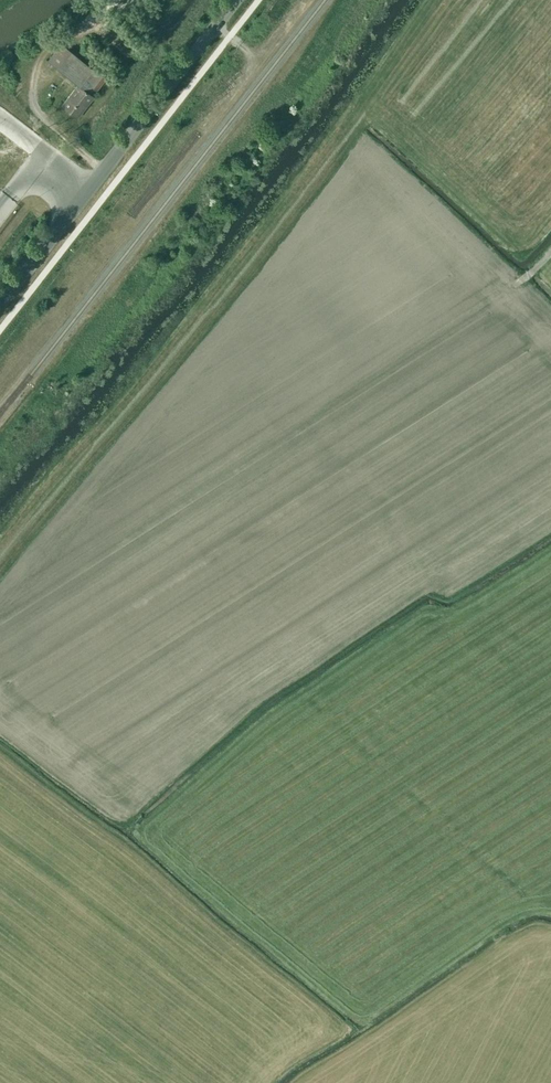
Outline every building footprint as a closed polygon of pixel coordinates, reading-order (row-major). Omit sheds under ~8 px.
[(109,74),(101,68),(98,72),(61,43),(47,60),(78,84),(61,105),(77,117),(94,97),(92,96),(109,74)]
